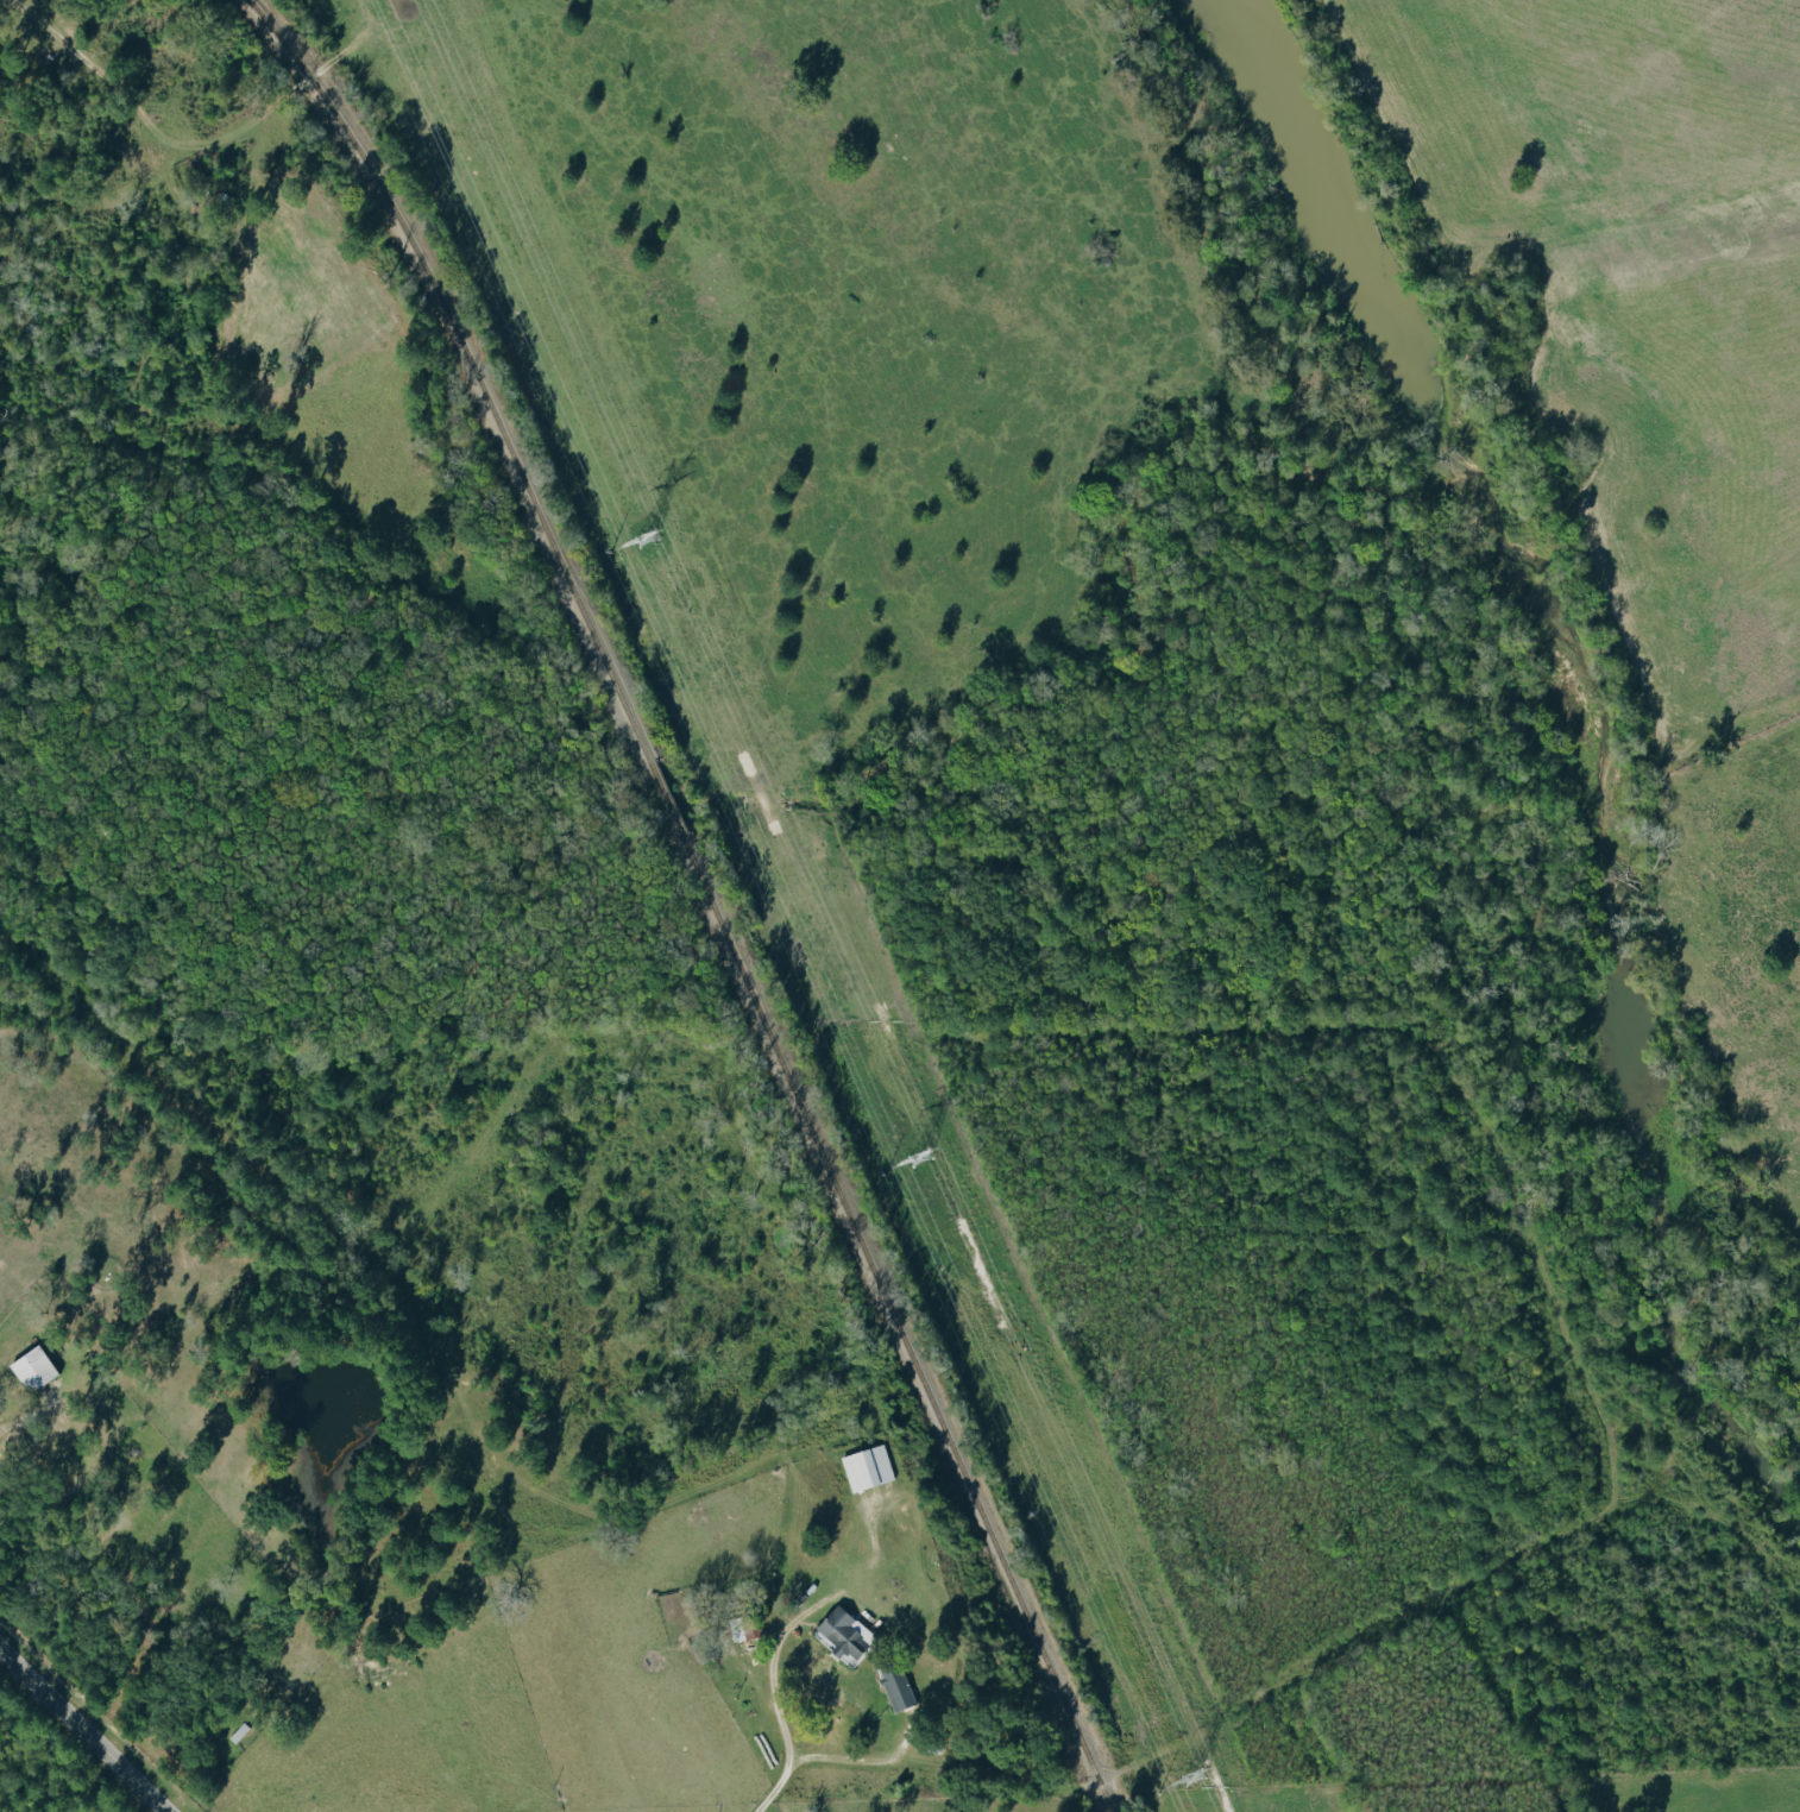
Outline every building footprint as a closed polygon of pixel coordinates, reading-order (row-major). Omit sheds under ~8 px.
[(31,1395),(61,1376),(41,1345),(11,1365),(31,1395)] [(853,1494),(897,1481),(886,1445),(842,1458),(853,1494)] [(878,1667),(897,1712),(918,1703),(899,1658),(878,1667)]
